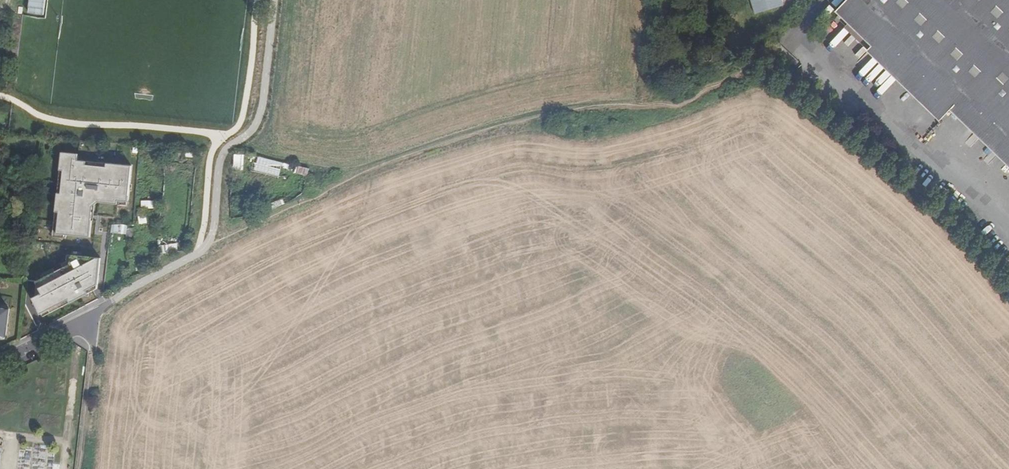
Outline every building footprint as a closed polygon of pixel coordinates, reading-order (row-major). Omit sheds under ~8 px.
[(755,14),(783,5),(782,0),(751,0),(755,14)] [(836,11),(872,46),(944,115),(950,109),(954,106),(1008,158),(1008,0),(847,0),(836,11)] [(939,120),(944,115),(872,46),(867,51),(939,120)] [(1008,166),(1008,158),(954,106),(950,109),(1008,166)] [(132,206),(136,166),(82,161),(83,155),(66,153),(64,172),(67,172),(65,195),(61,194),(60,212),(64,213),(61,235),(94,238),(98,202),(132,206)] [(181,207),(176,236),(181,236),(183,225),(184,225),(187,208),(181,207)] [(112,224),(112,233),(127,234),(128,225),(112,224)] [(34,296),(43,318),(75,305),(77,305),(94,297),(95,291),(104,287),(105,260),(93,260),(92,257),(80,257),(73,259),(73,266),(35,282),(34,296)] [(5,336),(9,309),(0,307),(0,335),(5,336)] [(46,454),(33,452),(31,468),(44,468),(46,454)]
